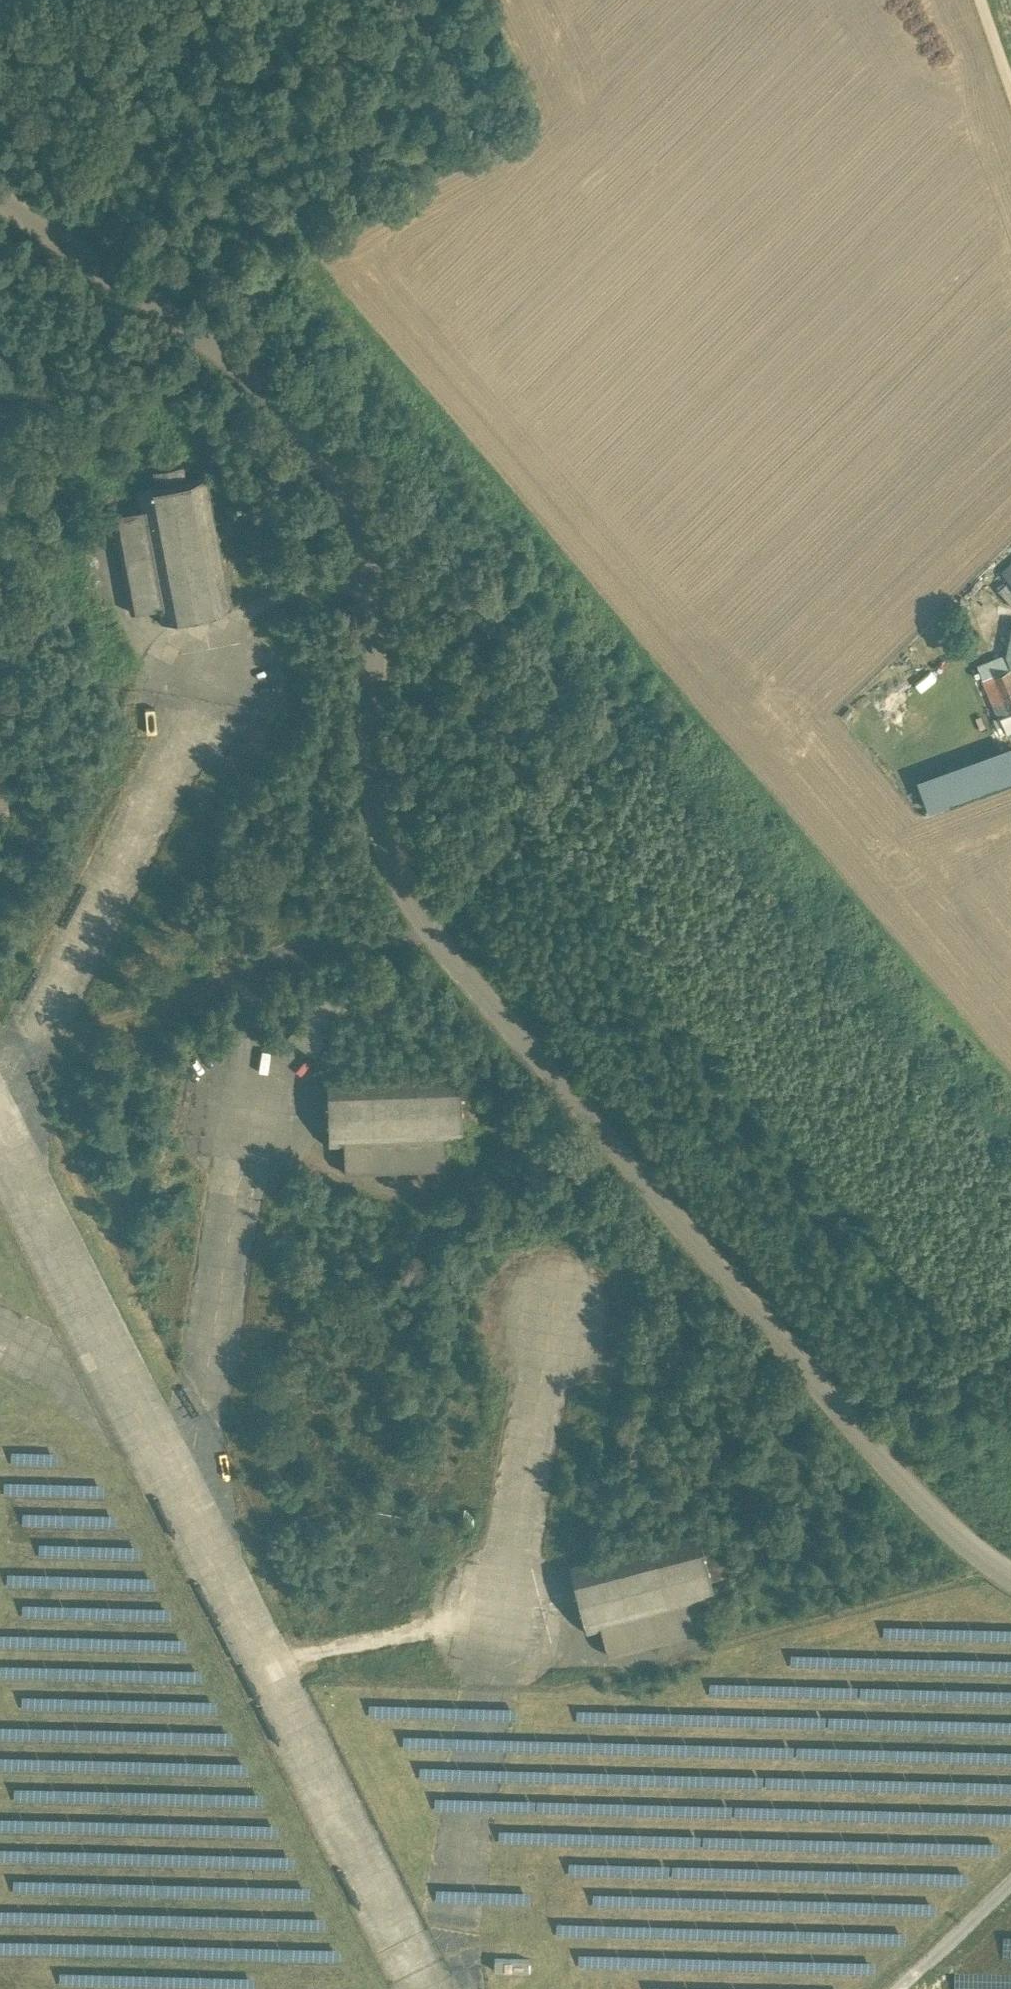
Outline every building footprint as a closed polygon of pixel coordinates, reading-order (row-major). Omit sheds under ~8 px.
[(183,463),(152,469),(155,484),(133,488),(137,507),(112,512),(130,610),(155,606),(158,620),(233,606),(209,474),(186,478),(183,463)] [(236,502),(226,504),(229,517),(245,514),(242,501),(240,501),(240,499),(236,500),(236,502)] [(1001,571),(1010,582),(1010,562),(1001,571)] [(977,660),(1001,732),(1010,729),(1010,676),(1007,666),(1010,665),(1010,633),(1008,650),(977,660)] [(920,772),(930,805),(1010,781),(1010,745),(920,772)] [(413,1038),(399,1038),(400,1055),(413,1054),(413,1052),(416,1052),(416,1048),(413,1048),(413,1038)] [(460,1064),(326,1069),(329,1146),(344,1146),(344,1171),(445,1167),(444,1142),(462,1141),(462,1118),(477,1118),(477,1087),(460,1087),(460,1064)] [(659,1506),(646,1509),(650,1525),(663,1522),(662,1520),(665,1519),(664,1515),(661,1515),(659,1506)] [(697,1525),(568,1558),(587,1633),(601,1629),(608,1654),(705,1628),(698,1604),(717,1599),(711,1577),(726,1573),(719,1543),(703,1547),(697,1525)] [(495,1957),(495,1970),(528,1971),(529,1958),(495,1957)]
